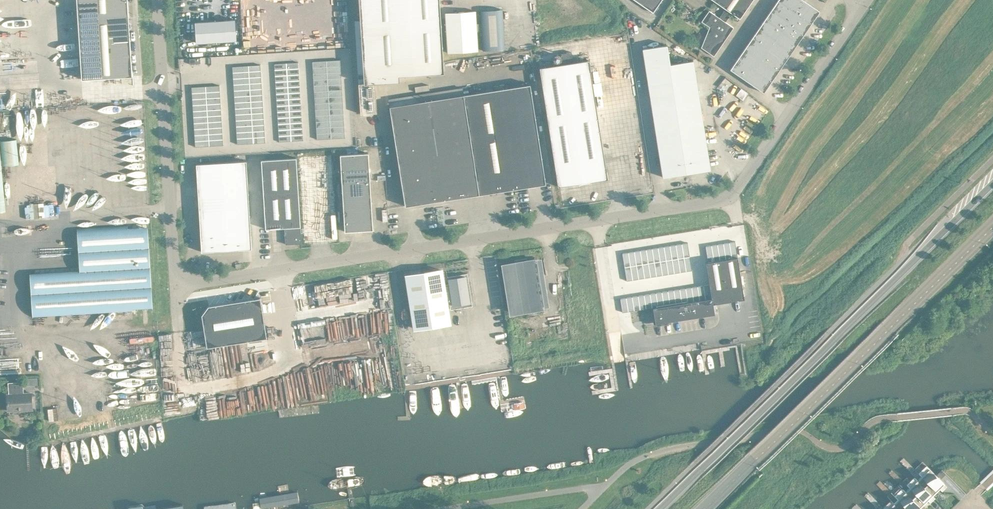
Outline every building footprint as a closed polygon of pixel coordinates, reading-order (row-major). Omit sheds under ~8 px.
[(81,76),(132,73),(127,0),(76,0),(81,76)] [(364,80),(358,80),(360,111),(376,110),(375,80),(399,78),(399,72),(443,69),(439,0),(359,0),(364,80)] [(489,52),(519,48),(548,43),(628,31),(624,8),(576,11),(576,1),(546,2),(546,0),(486,0),(489,52)] [(653,10),(659,0),(639,0),(653,10)] [(725,6),(731,10),(739,16),(750,0),(717,0),(725,6)] [(770,9),(786,20),(794,9),(782,0),(776,0),(770,9)] [(794,9),(800,0),(782,0),(794,9)] [(794,9),(811,20),(819,8),(807,0),(800,0),(794,9)] [(731,10),(725,6),(719,15),(709,8),(701,18),(709,24),(701,44),(714,53),(733,25),(725,19),(731,10)] [(477,48),(475,8),(445,9),(447,49),(477,48)] [(770,9),(762,20),(779,32),(786,20),(770,9)] [(794,9),(786,20),(803,32),(811,20),(794,9)] [(194,19),(195,39),(235,37),(234,17),(194,19)] [(762,20),(754,32),(771,43),(779,32),(762,20)] [(786,20),(779,32),(795,43),(803,32),(786,20)] [(754,32),(746,43),(763,55),(771,43),(754,32)] [(779,32),(771,43),(787,55),(795,43),(779,32)] [(746,43),(738,55),(755,66),(763,55),(746,43)] [(771,43),(763,55),(779,66),(787,55),(771,43)] [(643,47),(663,176),(710,169),(693,60),(669,64),(666,44),(643,47)] [(730,66),(747,78),(755,66),(738,55),(730,66)] [(763,55),(755,66),(771,78),(779,66),(763,55)] [(312,58),(317,136),(345,134),(340,57),(312,58)] [(556,171),(557,183),(607,176),(605,164),(589,57),(539,65),(556,171)] [(303,137),(298,59),(274,61),(279,138),(303,137)] [(232,63),(237,141),(265,139),(260,61),(232,63)] [(755,66),(747,78),(763,90),(771,78),(755,66)] [(388,97),(405,203),(479,191),(545,181),(530,81),(463,92),(462,85),(388,97)] [(219,82),(192,84),(195,144),(223,142),(219,82)] [(369,178),(369,164),(368,150),(340,151),(344,228),(372,227),(369,178)] [(261,157),(264,216),(265,226),(284,224),(285,241),(301,240),(296,154),(261,157)] [(197,181),(198,197),(201,248),(251,245),(250,225),(249,208),(246,157),(196,161),(197,181)] [(31,291),(32,314),(82,311),(132,307),(132,304),(150,303),(148,284),(151,284),(148,244),(146,244),(145,224),(127,226),(127,222),(76,226),(79,268),(32,271),(33,291),(31,291)] [(735,238),(729,239),(731,255),(737,254),(735,238)] [(729,239),(723,240),(725,256),(731,255),(729,239)] [(687,240),(681,241),(683,255),(689,254),(687,240)] [(723,240),(717,241),(719,257),(725,256),(723,240)] [(681,241),(675,242),(677,256),(683,255),(681,241)] [(717,241),(711,242),(713,258),(719,257),(717,241)] [(675,242),(669,243),(671,256),(677,256),(675,242)] [(711,242),(705,243),(707,259),(713,258),(711,242)] [(663,243),(657,244),(660,258),(665,257),(663,243)] [(669,243),(663,243),(665,257),(671,256),(669,243)] [(657,244),(651,245),(654,259),(660,258),(657,244)] [(651,245),(646,246),(648,260),(654,259),(651,245)] [(646,246),(640,247),(642,261),(648,260),(646,246)] [(640,247),(634,248),(636,262),(642,261),(640,247)] [(634,248),(628,249),(630,263),(636,262),(634,248)] [(628,249),(622,250),(624,264),(630,263),(628,249)] [(657,304),(652,304),(652,305),(655,320),(714,311),(712,301),(744,296),(737,254),(705,259),(711,295),(705,296),(699,297),(693,298),(687,299),(681,300),(675,301),(669,302),(663,303),(657,304)] [(685,268),(691,267),(689,254),(683,255),(685,268)] [(507,261),(514,310),(542,306),(535,256),(527,258),(526,255),(514,257),(515,259),(507,261)] [(685,268),(683,255),(677,256),(679,269),(685,268)] [(665,257),(668,271),(673,270),(671,256),(665,257)] [(673,270),(679,269),(677,256),(671,256),(673,270)] [(662,272),(668,271),(665,257),(660,258),(662,272)] [(654,259),(656,273),(662,272),(660,258),(654,259)] [(650,274),(656,273),(654,259),(648,260),(650,273),(650,274)] [(648,260),(642,261),(644,275),(650,274),(650,273),(648,260)] [(644,275),(642,261),(636,262),(638,276),(644,275)] [(638,276),(636,262),(630,263),(632,277),(638,276)] [(630,263),(624,264),(626,278),(632,277),(630,263)] [(405,273),(413,325),(449,320),(446,299),(452,298),(453,302),(469,299),(465,274),(449,276),(450,282),(444,283),(441,267),(405,273)] [(702,282),(696,283),(699,297),(705,296),(702,282)] [(709,282),(702,282),(705,296),(711,295),(709,282)] [(696,283),(691,284),(693,298),(699,297),(696,283)] [(691,284),(685,285),(687,299),(693,298),(691,284)] [(685,285),(679,286),(681,300),(687,299),(685,285)] [(679,286),(673,287),(675,301),(681,300),(679,286)] [(673,287),(667,288),(669,302),(675,301),(673,287)] [(667,288),(661,289),(663,303),(669,302),(667,288)] [(661,289),(655,290),(657,304),(663,303),(661,289)] [(655,290),(649,291),(652,305),(652,304),(657,304),(655,290)] [(649,291),(644,292),(646,306),(652,305),(649,291)] [(644,292),(638,293),(640,306),(646,306),(644,292)] [(638,293),(632,294),(634,307),(640,306),(638,293)] [(201,311),(206,344),(266,334),(260,294),(207,302),(201,311)] [(632,294),(626,295),(628,308),(634,307),(632,294)] [(626,295),(620,296),(622,309),(628,308),(626,295)] [(21,407),(32,406),(31,390),(21,390),(21,386),(22,386),(22,379),(9,380),(9,391),(6,391),(7,407),(16,407),(17,407),(20,407),(21,407)] [(921,474),(917,478),(931,493),(932,493),(939,486),(941,489),(946,484),(935,472),(929,466),(926,463),(918,470),(921,474)] [(909,485),(905,489),(920,504),(927,497),(930,500),(934,495),(932,493),(931,493),(917,478),(914,474),(906,482),(909,485)] [(893,501),(901,508),(915,508),(920,508),(923,507),(920,504),(905,489),(902,486),(894,493),(897,497),(893,501)] [(885,508),(901,508),(893,501),(890,497),(882,505),(886,508),(885,508)]
